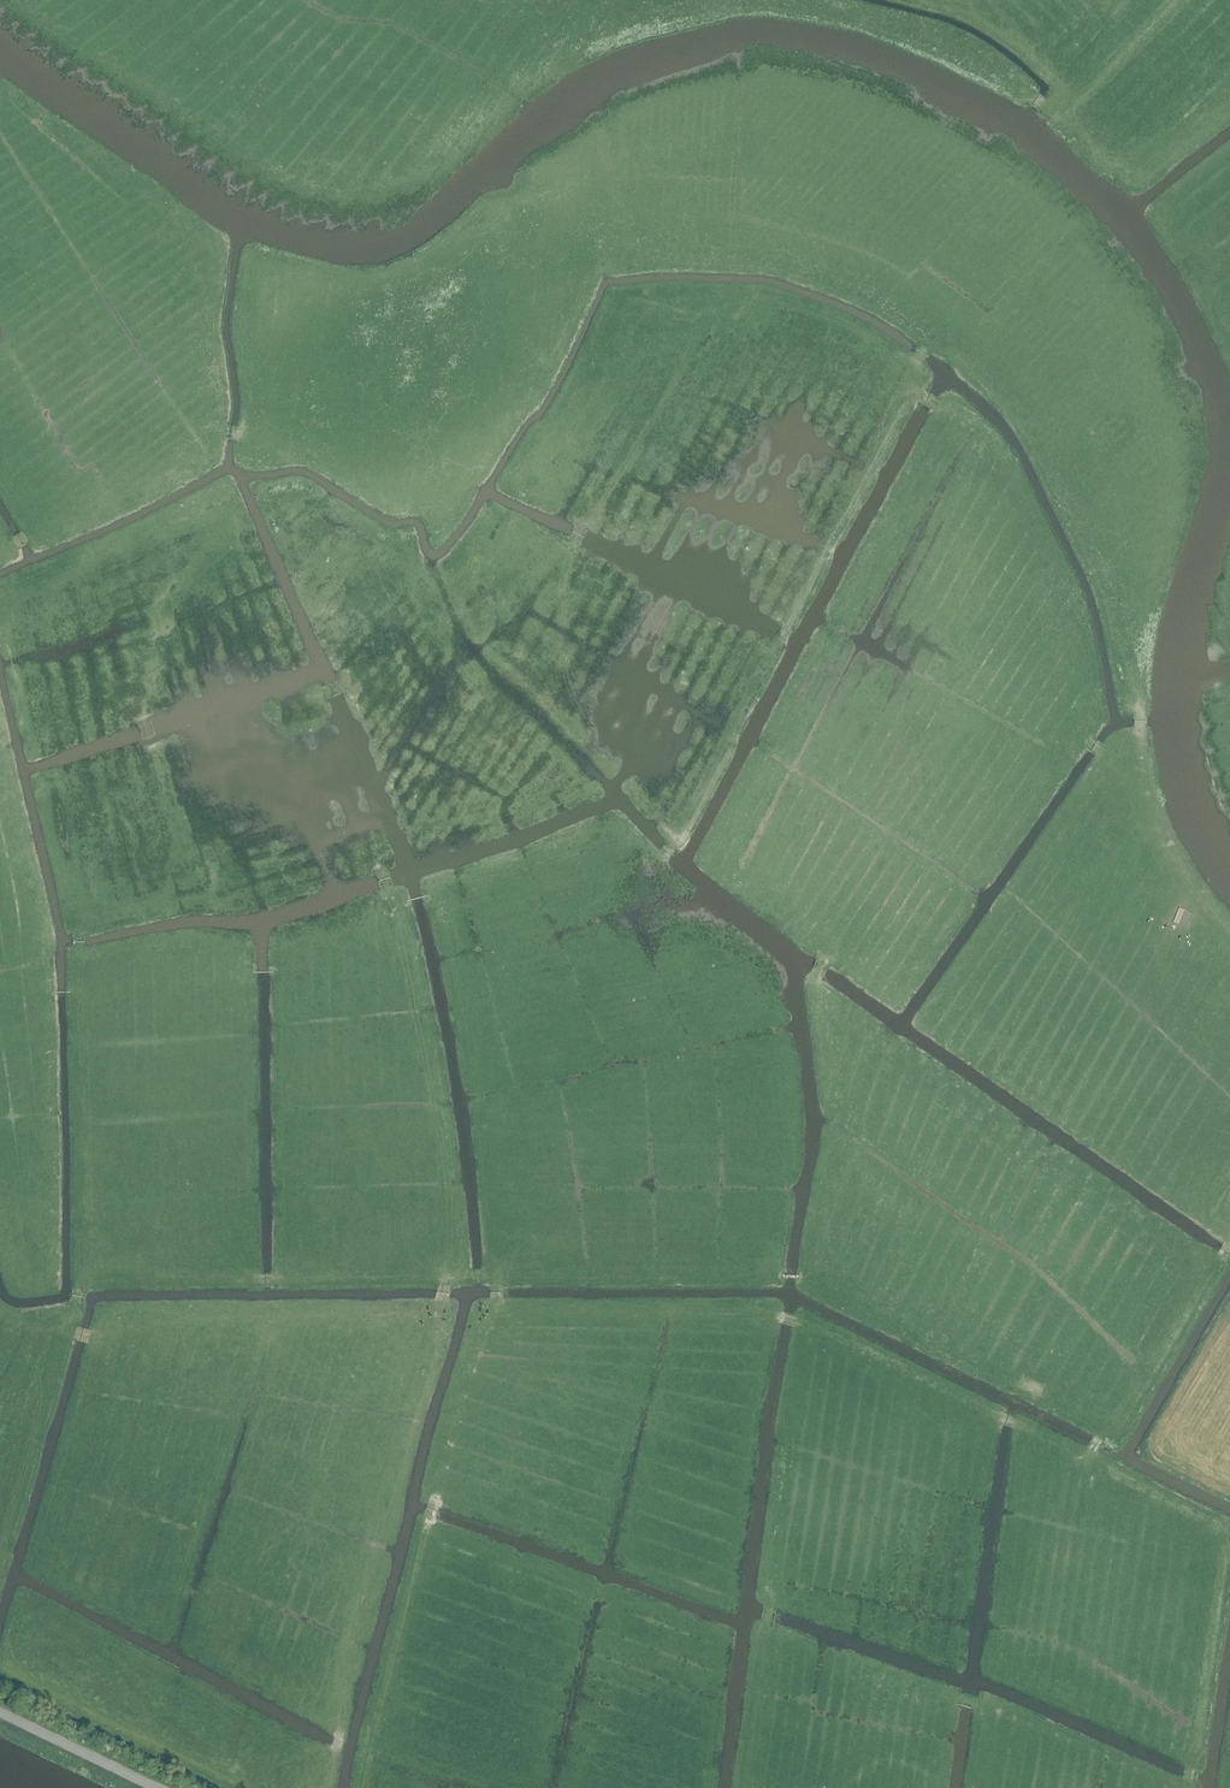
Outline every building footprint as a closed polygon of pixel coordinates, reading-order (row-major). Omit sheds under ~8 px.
[(27,529),(13,535),(18,547),(32,542),(27,529)]
